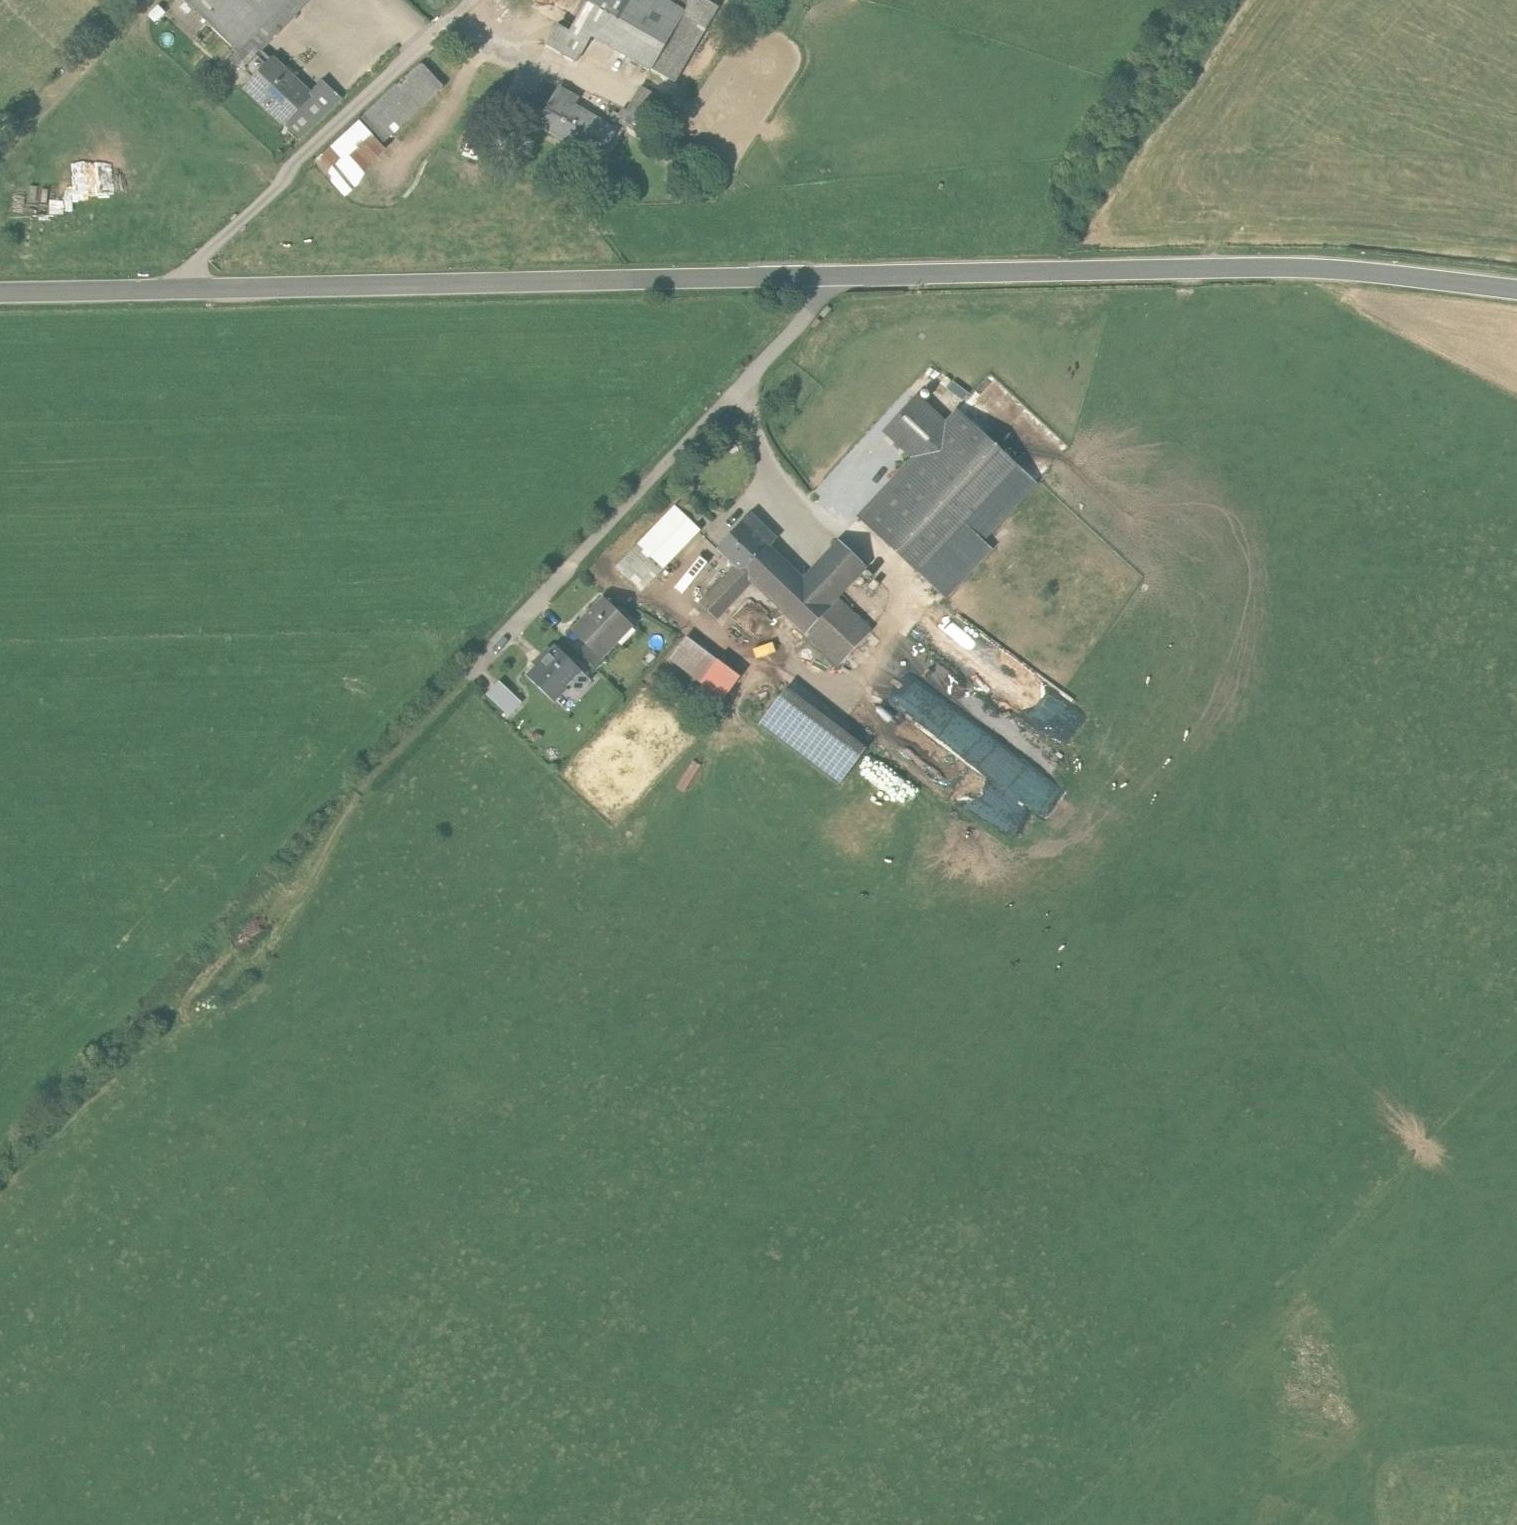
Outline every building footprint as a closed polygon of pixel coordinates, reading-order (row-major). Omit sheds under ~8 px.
[(329,0),(192,0),(188,3),(244,62),(235,70),(259,96),(249,106),(295,155),(339,113),(322,94),(301,114),(258,68),(329,0)] [(688,0),(598,0),(581,33),(564,24),(550,52),(591,73),(603,50),(670,84),(708,10),(688,0)] [(429,64),(323,160),(348,188),(454,92),(429,64)] [(639,97),(628,121),(656,133),(666,109),(639,97)] [(563,114),(550,141),(605,167),(618,140),(563,114)] [(858,501),(924,563),(1018,465),(954,404),(942,417),(913,389),(884,418),(912,445),(858,501)] [(619,551),(642,575),(693,528),(670,504),(619,551)] [(758,574),(842,657),(870,629),(835,595),(866,564),(843,542),(814,572),(747,507),(716,539),(735,558),(701,593),(720,613),(758,574)] [(601,660),(633,627),(603,597),(571,630),(601,660)] [(669,659),(702,684),(719,661),(686,637),(669,659)] [(527,676),(554,702),(583,673),(555,647),(527,676)] [(1032,670),(1014,695),(1091,748),(1108,723),(1032,670)] [(509,717),(522,703),(499,681),(486,695),(509,717)] [(1019,766),(1025,757),(925,682),(904,708),(999,779),(998,780),(1024,799),(1036,783),(1025,775),(1027,773),(1019,766)] [(786,690),(758,727),(838,786),(866,749),(786,690)]
